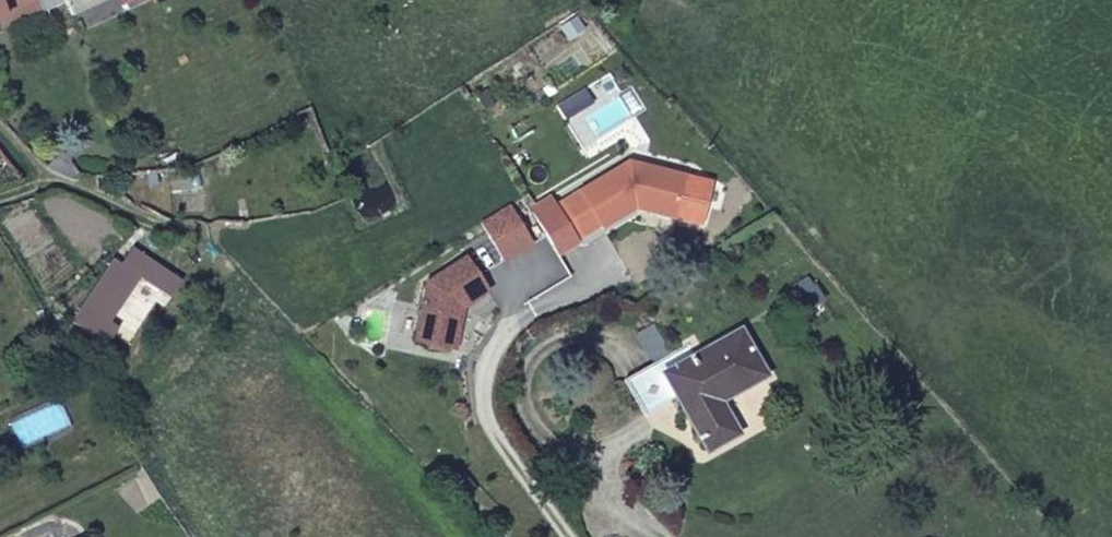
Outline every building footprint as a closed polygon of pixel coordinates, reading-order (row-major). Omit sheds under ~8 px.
[(42,8),(39,0),(0,0),(0,23),(42,8)] [(69,2),(75,12),(102,0),(69,0),(69,2)] [(631,160),(565,200),(586,235),(603,225),(605,227),(638,207),(639,202),(648,205),(651,211),(676,217),(686,174),(631,160)] [(558,204),(552,194),(533,206),(561,254),(581,242),(558,204)] [(586,235),(565,200),(558,204),(581,242),(588,238),(586,235)] [(648,205),(639,202),(638,207),(651,211),(648,205)] [(512,205),(484,222),(507,260),(535,243),(512,205)] [(114,254),(73,316),(105,340),(117,322),(111,318),(143,274),(171,294),(183,278),(132,242),(121,258),(114,254)] [(430,281),(417,339),(428,342),(432,347),(442,349),(446,346),(457,349),(463,323),(459,317),(461,309),(491,290),(469,256),(430,281)] [(817,284),(793,297),(803,313),(826,298),(817,284)] [(723,400),(770,373),(743,327),(667,372),(713,448),(740,430),(723,400)]
